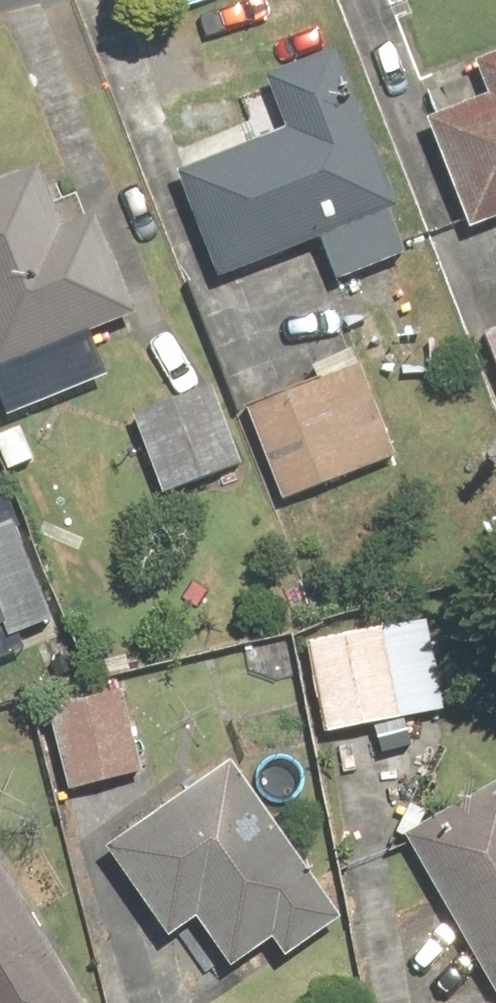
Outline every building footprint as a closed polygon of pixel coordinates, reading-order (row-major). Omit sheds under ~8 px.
[(275,70),(292,121),(184,157),(225,278),(333,242),(343,273),(421,248),(353,45),(275,70)] [(478,226),(495,219),(495,51),(484,55),(495,86),(434,109),(478,226)] [(1,368),(150,309),(108,200),(70,215),(47,157),(4,174),(0,164),(0,365),(1,368)] [(488,330),(495,351),(495,327),(488,330)] [(252,402),(285,496),(406,454),(373,360),(252,402)] [(217,374),(133,409),(166,491),(251,457),(217,374)] [(13,624),(18,637),(65,619),(26,518),(3,527),(0,520),(0,629),(13,624)] [(309,639),(327,732),(456,707),(438,614),(309,639)] [(130,684),(54,703),(77,791),(152,772),(130,684)] [(353,914),(243,752),(112,841),(178,938),(206,919),(236,964),(281,933),(295,954),(353,914)] [(405,829),(495,982),(495,775),(405,829)] [(0,838),(0,1002),(101,1002),(2,837),(0,838)]
